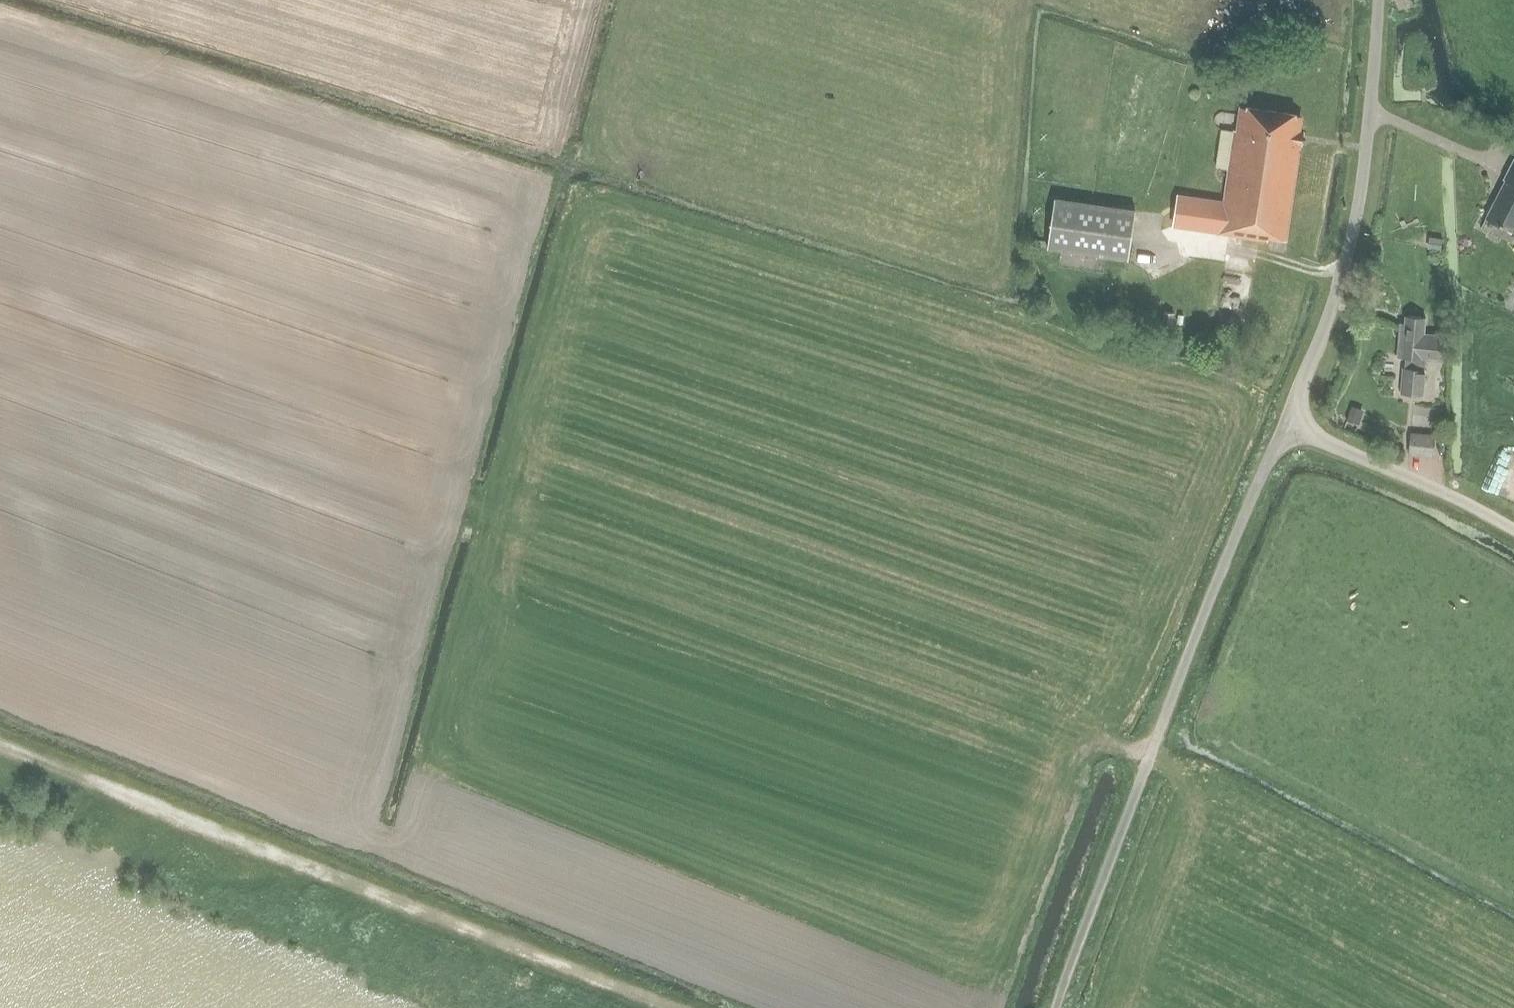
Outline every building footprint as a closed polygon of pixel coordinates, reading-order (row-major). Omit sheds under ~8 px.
[(1243,233),(1285,239),(1301,131),(1296,131),(1299,114),(1240,105),(1239,115),(1237,129),(1233,129),(1223,199),(1180,193),(1176,223),(1214,229),(1213,238),(1242,242),(1243,233)] [(1513,230),(1513,164),(1506,179),(1487,217),(1513,230)] [(1136,206),(1055,195),(1048,244),(1129,256),(1136,206)] [(1442,238),(1432,237),(1430,248),(1440,250),(1442,238)] [(1161,323),(1171,324),(1173,311),(1163,309),(1161,323)] [(1424,316),(1405,314),(1404,328),(1399,327),(1397,355),(1408,356),(1407,367),(1406,367),(1404,391),(1418,392),(1420,368),(1415,368),(1416,356),(1437,358),(1439,339),(1422,338),(1424,316)] [(1363,410),(1351,405),(1345,421),(1358,425),(1363,410)] [(1430,432),(1406,430),(1404,450),(1427,452),(1430,432)]
